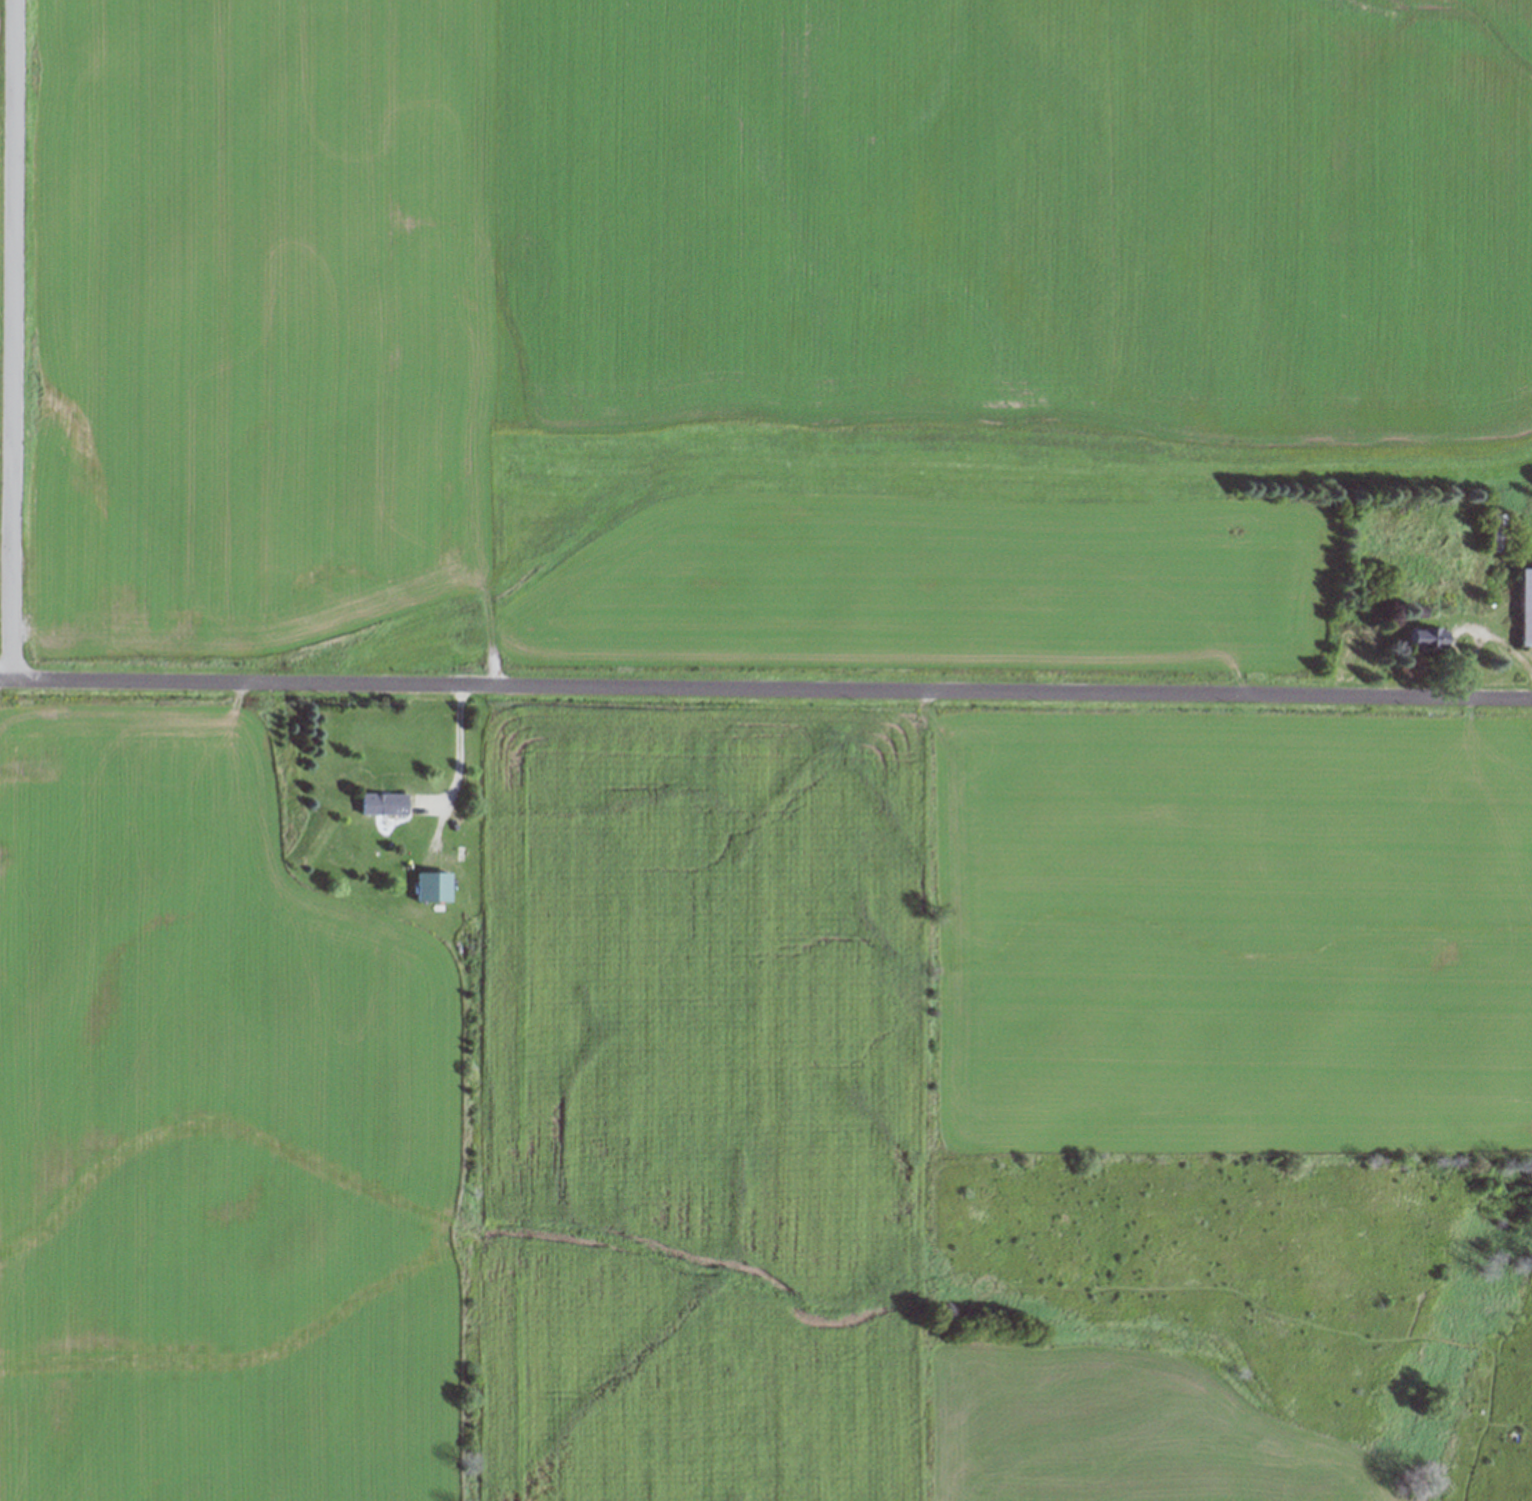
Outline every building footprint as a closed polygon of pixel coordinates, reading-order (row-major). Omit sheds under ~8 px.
[(1518,646),(1531,646),(1531,568),(1518,568),(1518,646)] [(1441,646),(1441,628),(1406,628),(1406,652),(1431,652),(1431,646),(1441,646)] [(404,795),(358,795),(358,817),(404,817),(404,795)] [(447,873),(414,873),(414,903),(447,903),(447,873)]
